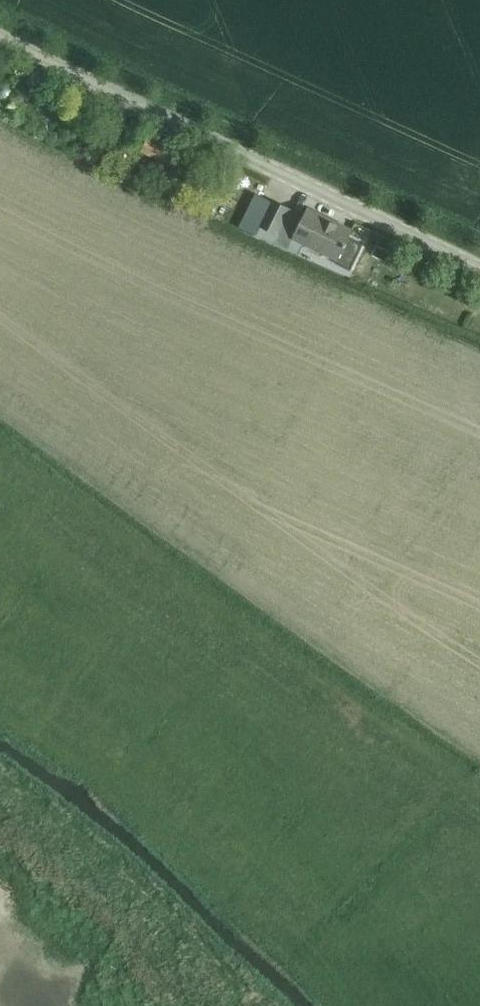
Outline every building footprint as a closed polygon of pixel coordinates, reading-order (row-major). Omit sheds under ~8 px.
[(186,171),(194,154),(149,133),(141,150),(186,171)] [(255,195),(239,227),(255,234),(254,235),(274,244),(300,255),(305,244),(336,259),(335,263),(351,270),(363,244),(348,237),(351,231),(308,209),(305,217),(290,210),(272,201),(271,202),(260,197),(255,195)]
